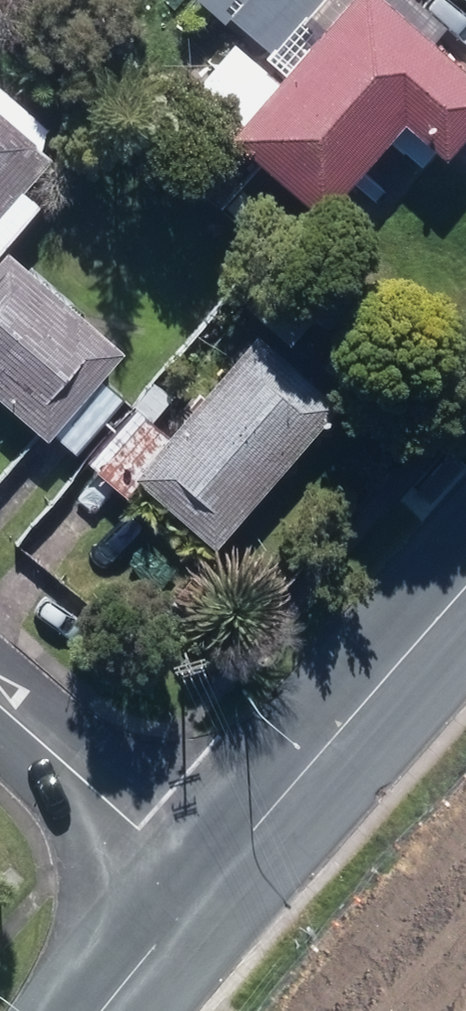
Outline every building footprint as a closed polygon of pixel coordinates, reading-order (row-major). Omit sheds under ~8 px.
[(316,210),(398,115),(440,153),(465,124),(465,68),(388,0),(336,0),(222,130),(316,210)] [(35,203),(18,189),(48,154),(29,139),(43,123),(0,87),(0,243),(35,203)] [(43,438),(118,347),(3,246),(0,249),(0,400),(43,438)] [(131,473),(213,546),(336,403),(255,332),(131,473)] [(151,379),(130,405),(149,422),(171,396),(151,379)]
